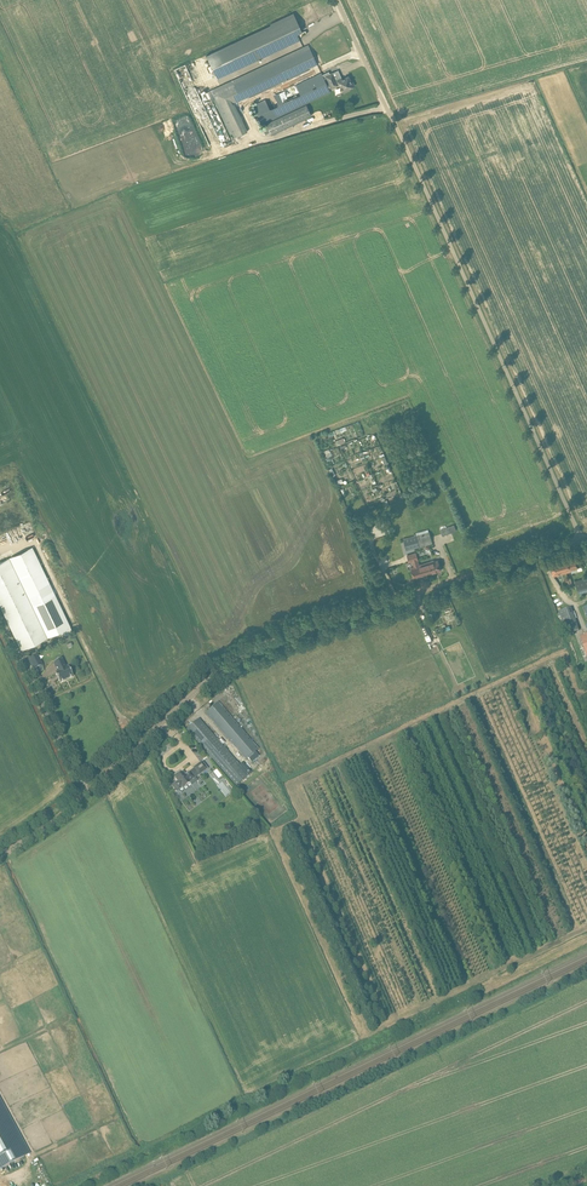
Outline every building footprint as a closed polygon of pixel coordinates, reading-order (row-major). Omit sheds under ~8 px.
[(302,31),(293,13),(270,24),(270,25),(206,55),(217,78),(300,40),(297,34),(302,31)] [(308,44),(239,76),(248,95),(286,78),(288,77),(307,68),(311,66),(317,64),(310,48),(308,44)] [(330,74),(325,76),(326,77),(331,88),(339,84),(340,86),(342,86),(344,91),(349,88),(354,86),(353,83),(352,83),(348,76),(342,79),(341,77),(336,80),(334,77),(340,74),(338,70),(332,73),(330,74)] [(296,85),(253,105),(262,124),(325,94),(330,92),(329,89),(331,88),(326,77),(325,76),(330,74),(329,71),(322,75),(321,73),(301,83),(300,81),(295,83),(296,85)] [(208,92),(204,94),(207,99),(210,97),(212,101),(214,100),(230,134),(232,133),(234,138),(247,132),(233,102),(245,97),(238,81),(214,93),(210,90),(207,91),(208,92)] [(311,116),(305,105),(266,124),(271,135),(311,116)] [(226,150),(249,142),(248,138),(224,145),(226,150)] [(331,431),(333,435),(346,429),(344,425),(331,431)] [(366,464),(352,468),(355,479),(364,476),(362,471),(368,470),(366,464)] [(454,525),(440,530),(442,536),(456,531),(454,525)] [(430,532),(404,539),(407,550),(432,543),(430,532)] [(0,563),(0,605),(21,649),(70,625),(33,548),(0,563)] [(416,552),(406,555),(409,563),(412,562),(414,566),(411,567),(414,578),(427,574),(424,563),(419,565),(417,560),(418,560),(416,552)] [(575,557),(550,564),(552,570),(554,576),(571,570),(572,573),(578,571),(577,568),(577,567),(578,567),(577,563),(575,557)] [(434,560),(424,563),(427,574),(441,570),(438,560),(434,562),(434,560)] [(575,581),(578,592),(586,590),(586,578),(575,581)] [(571,608),(559,612),(567,635),(579,631),(575,619),(572,612),(571,608)] [(426,625),(421,627),(425,635),(427,641),(432,639),(429,633),(430,633),(426,625)] [(38,654),(28,659),(33,670),(43,665),(38,654)] [(63,659),(53,663),(57,672),(55,673),(60,683),(73,677),(68,667),(66,668),(63,659)] [(218,702),(206,713),(210,717),(246,759),(248,758),(252,762),(259,756),(255,751),(258,749),(222,707),(218,702)] [(199,718),(186,730),(190,735),(223,773),(235,787),(249,774),(251,772),(243,762),(240,764),(239,765),(237,762),(203,723),(199,718)] [(202,761),(193,768),(194,769),(199,775),(208,769),(202,761)] [(174,784),(172,786),(176,792),(179,790),(181,793),(184,791),(197,781),(195,778),(199,775),(194,769),(190,772),(188,773),(184,774),(183,773),(175,778),(177,781),(174,784)] [(212,773),(219,781),(223,778),(217,769),(212,773)] [(25,1156),(30,1153),(10,1116),(0,1098),(0,1170),(25,1156)]
